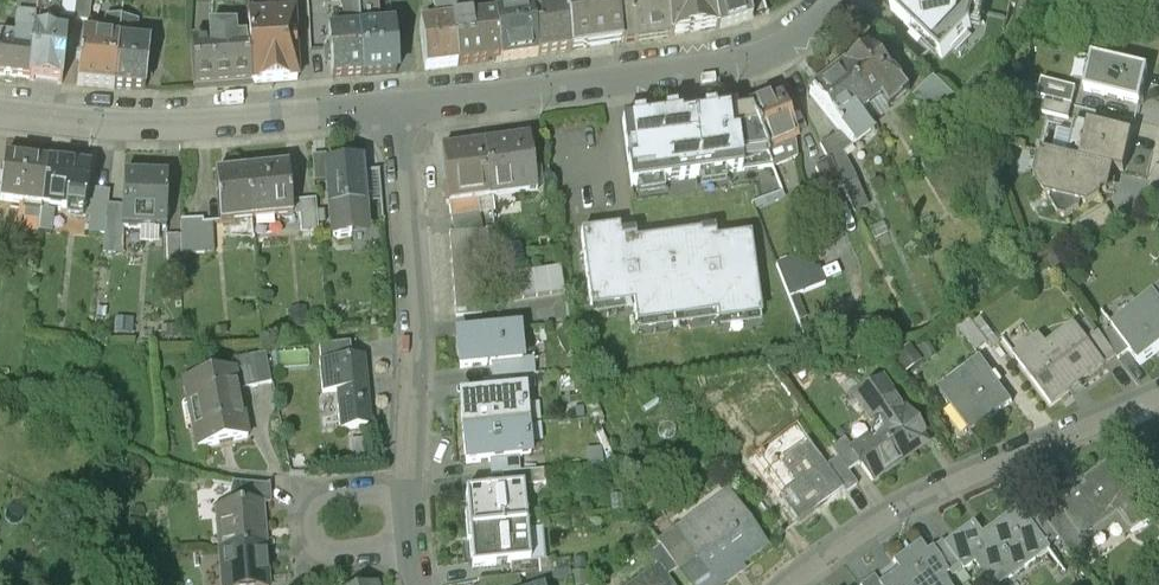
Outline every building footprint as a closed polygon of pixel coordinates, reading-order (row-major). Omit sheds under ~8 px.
[(36,22),(35,33),(55,36),(56,20),(74,22),(76,0),(38,0),(36,22)] [(344,32),(328,33),(332,78),(364,76),(357,0),(342,1),(344,32)] [(378,27),(377,0),(357,0),(364,76),(397,73),(392,26),(378,27)] [(433,14),(440,25),(451,24),(448,0),(431,0),(433,14)] [(451,24),(462,22),(466,9),(465,0),(448,0),(451,24)] [(511,16),(511,0),(494,0),(494,18),(489,19),(493,63),(537,56),(531,13),(511,16)] [(531,13),(537,56),(571,51),(563,6),(551,7),(552,0),(533,0),(531,13)] [(578,3),(563,6),(571,51),(622,43),(615,0),(578,0),(578,3)] [(622,43),(669,36),(664,0),(615,0),(622,43)] [(669,36),(718,29),(709,0),(664,0),(669,36)] [(718,29),(751,19),(745,0),(709,0),(718,29)] [(898,14),(945,54),(978,15),(982,0),(900,0),(898,14)] [(1079,2),(1113,10),(1115,0),(1079,0),(1079,2)] [(228,3),(211,3),(212,33),(248,33),(248,17),(248,3),(228,3)] [(293,14),(248,17),(249,33),(248,40),(249,42),(250,84),(297,80),(293,14)] [(462,22),(451,24),(456,67),(493,63),(489,19),(462,22)] [(17,21),(15,39),(0,38),(0,76),(30,79),(35,33),(36,22),(17,21)] [(95,38),(81,37),(77,85),(115,89),(119,45),(120,37),(121,22),(105,21),(103,39),(104,43),(95,43),(95,38)] [(135,23),(121,22),(120,37),(134,38),(135,23)] [(440,25),(420,27),(425,71),(456,67),(451,24),(440,25)] [(55,36),(35,33),(30,79),(60,83),(67,37),(55,36)] [(212,33),(210,34),(211,45),(191,46),(193,89),(250,84),(249,42),(248,40),(249,33),(212,33)] [(134,38),(120,37),(119,45),(149,47),(150,39),(134,38)] [(910,90),(872,42),(839,68),(871,108),(880,100),(887,109),(910,90)] [(149,47),(119,45),(115,89),(145,91),(149,47)] [(1148,71),(1092,58),(1084,92),(1140,105),(1148,71)] [(839,68),(824,81),(819,74),(812,80),(817,86),(811,91),(852,143),(871,128),(858,112),(859,111),(862,114),(871,108),(839,68)] [(935,77),(914,98),(938,122),(959,100),(935,77)] [(1076,90),(1042,82),(1038,99),(1046,101),(1072,107),(1076,90)] [(768,99),(749,106),(772,166),(797,157),(794,134),(781,100),(771,105),(768,99)] [(1072,107),(1046,101),(1042,114),(1069,120),(1072,107)] [(749,106),(680,117),(679,112),(622,120),(632,186),(772,166),(749,106)] [(1132,136),(1075,122),(1066,159),(1112,170),(1124,173),(1132,136)] [(527,138),(482,145),(490,199),(535,193),(527,138)] [(482,145),(441,150),(452,218),(483,214),(481,200),(490,199),(482,145)] [(854,177),(838,146),(825,153),(829,160),(842,186),(846,192),(856,187),(852,179),(854,177)] [(1066,159),(1065,159),(1039,153),(1033,176),(1040,177),(1039,184),(1046,195),(1052,196),(1050,203),(1059,216),(1067,218),(1079,210),(1081,203),(1088,204),(1098,198),(1100,191),(1107,193),(1112,170),(1066,159)] [(5,155),(0,191),(0,197),(25,200),(24,213),(41,216),(47,160),(5,155)] [(361,159),(326,163),(332,234),(367,231),(365,203),(362,172),(361,159)] [(90,166),(47,160),(41,216),(40,226),(49,227),(52,207),(47,206),(47,202),(83,206),(84,206),(87,187),(90,166)] [(829,160),(816,166),(830,193),(842,186),(829,160)] [(287,166),(247,170),(252,217),(292,213),(287,166)] [(247,170),(216,173),(220,219),(252,217),(247,170)] [(379,171),(362,172),(365,203),(381,201),(379,171)] [(167,173),(124,172),(123,202),(122,223),(123,223),(165,224),(167,173)] [(110,190),(87,187),(84,206),(83,206),(82,212),(89,213),(88,227),(105,229),(108,202),(110,190)] [(123,202),(108,202),(105,229),(103,245),(123,246),(123,223),(122,223),(123,202)] [(203,216),(181,217),(181,231),(182,250),(205,250),(203,216)] [(487,227),(450,233),(456,317),(482,315),(477,252),(488,251),(487,227)] [(619,228),(581,233),(591,304),(633,298),(636,319),(716,308),(717,317),(760,311),(750,236),(716,240),(715,231),(635,242),(634,233),(632,234),(633,235),(620,237),(619,228)] [(181,231),(166,232),(167,258),(182,257),(182,250),(181,231)] [(774,262),(789,295),(823,280),(808,247),(774,262)] [(555,248),(500,251),(501,270),(556,268),(555,248)] [(561,273),(506,282),(510,303),(564,294),(561,273)] [(1114,328),(1130,349),(1141,364),(1158,350),(1158,295),(1117,327),(1114,328)] [(1117,327),(1114,323),(1099,335),(1115,356),(1117,358),(1130,349),(1114,328),(1117,327)] [(1078,326),(1024,365),(1051,402),(1105,363),(1089,342),(1078,326)] [(518,330),(457,336),(460,369),(491,366),(521,363),(518,330)] [(1115,356),(1099,335),(1089,342),(1105,363),(1115,356)] [(350,343),(320,346),(322,360),(351,358),(350,343)] [(266,353),(234,359),(235,367),(239,387),(272,381),(266,353)] [(322,360),(320,361),(323,392),(337,390),(341,428),(372,426),(366,357),(322,360)] [(980,358),(944,385),(955,400),(951,404),(972,432),(1012,403),(992,375),(993,374),(980,358)] [(521,363),(491,366),(492,380),(511,379),(534,376),(533,361),(521,363)] [(235,367),(186,377),(190,401),(196,400),(200,422),(195,423),(199,444),(248,435),(239,387),(235,367)] [(492,380),(482,381),(484,395),(512,393),(511,379),(492,380)] [(925,442),(882,381),(857,398),(880,431),(854,449),(852,450),(860,462),(872,479),(925,442)] [(484,395),(460,398),(463,431),(527,425),(524,392),(484,395)] [(527,425),(463,431),(466,464),(490,461),(518,459),(530,458),(527,425)] [(846,437),(830,448),(838,459),(847,471),(860,462),(852,450),(854,449),(846,437)] [(827,467),(808,440),(779,461),(796,485),(780,496),(799,522),(843,490),(844,490),(827,467)] [(518,459),(490,461),(491,476),(501,475),(519,473),(518,459)] [(847,471),(838,459),(827,467),(844,490),(843,490),(846,493),(857,485),(847,471)] [(1086,485),(1060,504),(1071,521),(1085,539),(1120,513),(1133,531),(1153,517),(1110,459),(1083,480),(1086,485)] [(519,473),(501,475),(503,489),(523,487),(545,485),(544,471),(519,473)] [(268,484),(240,483),(242,502),(261,501),(269,500),(268,484)] [(503,489),(465,492),(468,516),(464,516),(466,530),(526,525),(523,487),(503,489)] [(768,546),(733,498),(682,534),(705,567),(716,583),(719,581),(768,546)] [(1056,499),(1039,512),(1055,533),(1071,521),(1060,504),(1056,499)] [(242,502),(218,504),(221,546),(264,543),(265,543),(261,501),(242,502)] [(983,534),(975,523),(958,536),(976,561),(994,584),(998,584),(1049,548),(1046,544),(1027,519),(1019,508),(983,534)] [(1039,512),(1039,511),(1027,519),(1046,544),(1057,536),(1055,533),(1039,512)] [(526,525),(466,530),(467,544),(470,544),(472,568),(510,564),(530,562),(526,525)] [(976,561),(958,536),(946,544),(964,569),(976,561)] [(894,561),(900,569),(880,584),(881,584),(951,584),(945,577),(951,573),(933,547),(927,551),(921,542),(894,561)] [(221,546),(225,584),(268,584),(264,543),(221,546)] [(677,570),(660,547),(647,556),(656,569),(658,568),(665,578),(677,570)] [(530,562),(510,564),(511,579),(519,578),(554,575),(552,560),(530,562)] [(694,562),(679,573),(687,584),(721,584),(719,581),(716,583),(705,567),(700,571),(694,562)] [(658,568),(656,569),(633,584),(670,584),(665,578),(658,568)] [(874,576),(862,584),(881,584),(880,584),(874,576)]
